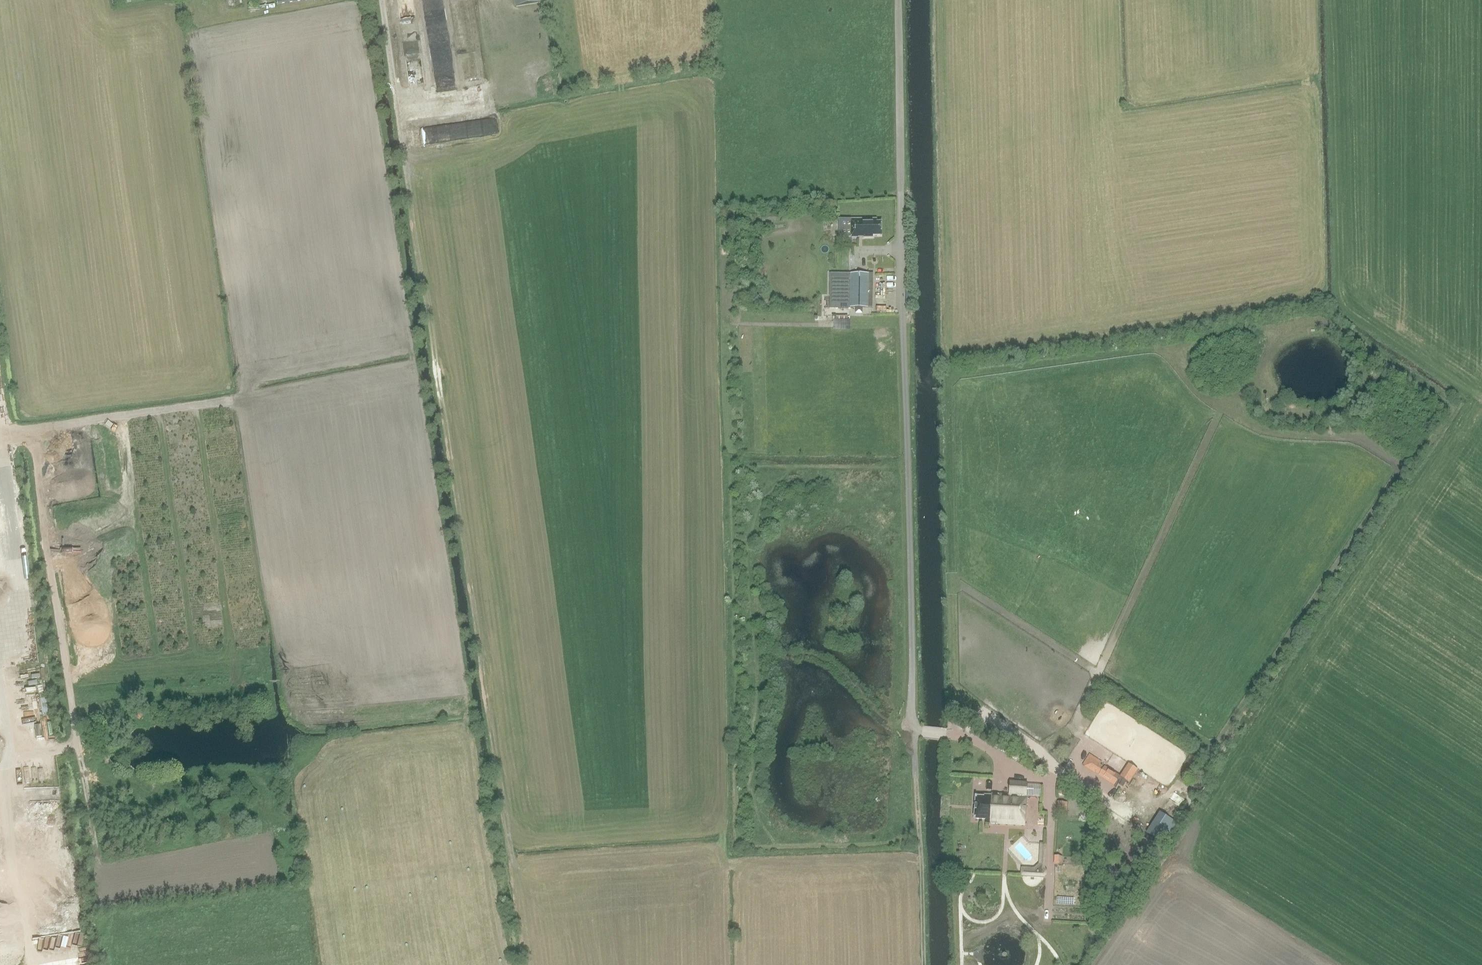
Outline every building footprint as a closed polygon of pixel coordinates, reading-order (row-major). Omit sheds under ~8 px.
[(840,221),(840,237),(851,237),(851,238),(858,238),(858,236),(863,236),(863,238),(874,238),(874,236),(882,236),(881,223),(877,223),(877,220),(851,220),(851,221),(840,221)] [(873,308),(873,274),(830,274),(830,309),(851,309),(851,308),(873,308)] [(1100,775),(1115,785),(1121,776),(1105,766),(1100,763),(1101,761),(1090,754),(1083,765),(1094,772),(1095,771),(1100,774),(1100,775)] [(1130,765),(1121,778),(1128,783),(1137,770),(1130,765)] [(1010,782),(1009,795),(992,794),(992,796),(985,795),(985,797),(975,796),(974,819),(986,820),(986,823),(1025,825),(1027,783),(1010,782)] [(1058,811),(1067,811),(1068,803),(1059,802),(1058,811)] [(1160,811),(1147,833),(1164,843),(1177,822),(1160,811)] [(1037,876),(1044,877),(1046,874),(1046,871),(1044,868),(1045,844),(1041,844),(1040,865),(1035,869),(1023,869),(1023,875),(1037,876)] [(1054,856),(1054,865),(1062,865),(1062,857),(1054,856)]
